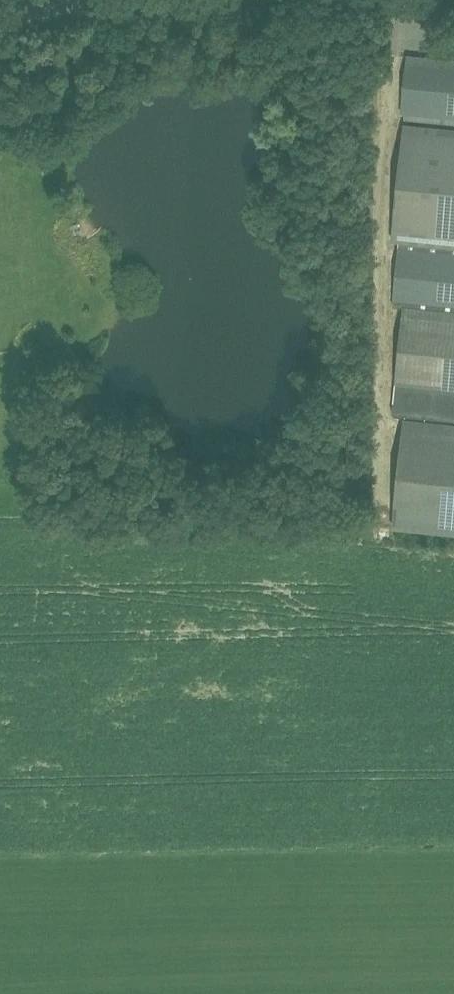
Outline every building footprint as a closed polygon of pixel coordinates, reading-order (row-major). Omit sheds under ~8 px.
[(408,57),(406,57),(401,113),(403,113),(405,114),(404,124),(402,124),(399,158),(392,241),(400,241),(396,286),(393,305),(404,307),(403,311),(396,385),(393,412),(453,419),(453,62),(408,57)] [(404,418),(391,527),(453,534),(453,424),(404,418)]
